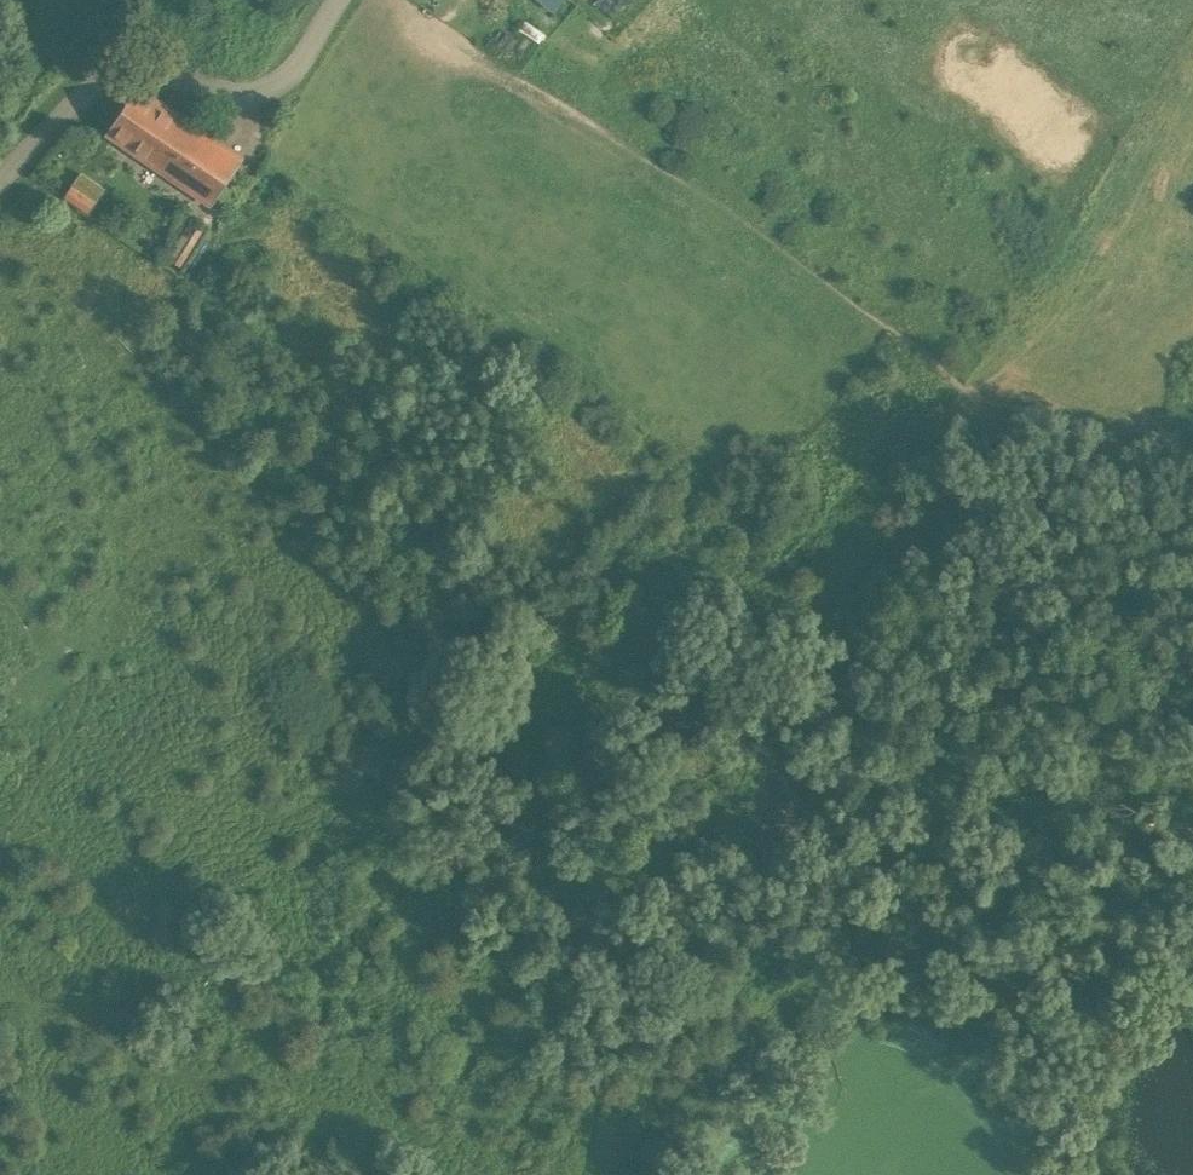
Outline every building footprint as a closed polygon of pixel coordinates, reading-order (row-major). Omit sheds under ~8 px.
[(240,158),(140,90),(110,134),(111,134),(108,139),(115,144),(118,139),(211,202),(240,158)] [(73,184),(66,195),(87,209),(95,198),(73,184)] [(62,202),(57,209),(64,214),(69,206),(62,202)] [(1184,367),(1185,374),(1192,380),(1192,361),(1188,362),(1182,358),(1178,362),(1184,367)]
